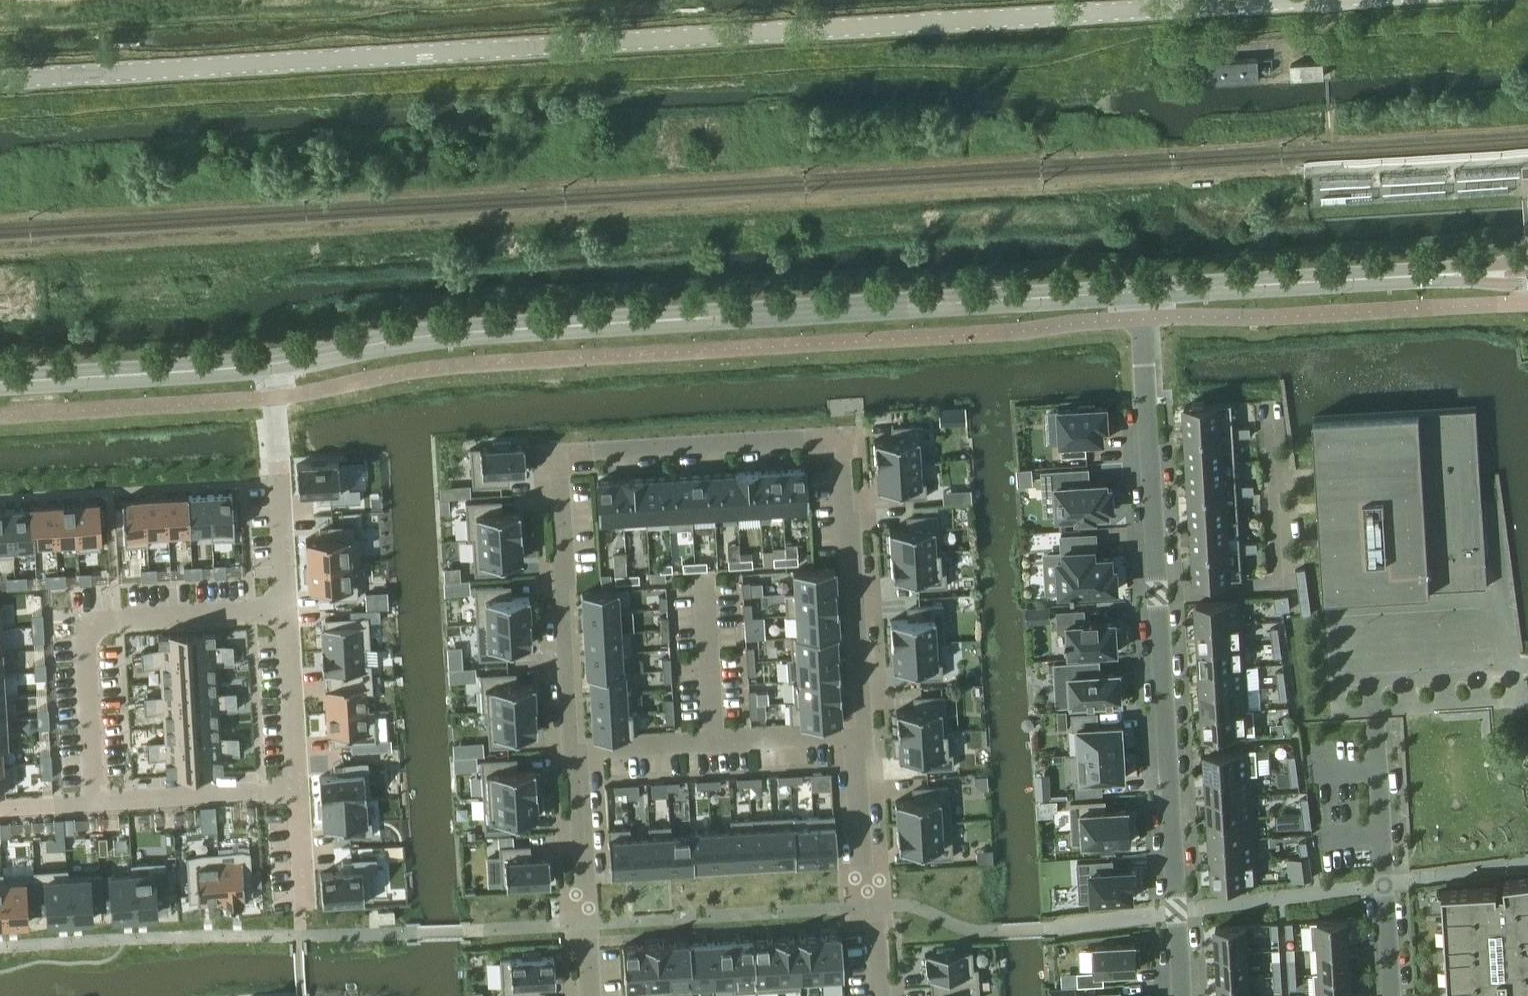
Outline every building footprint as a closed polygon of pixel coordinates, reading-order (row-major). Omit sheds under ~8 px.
[(1292,78),(1324,76),(1324,62),(1291,64),(1292,78)] [(1232,402),(1185,405),(1188,464),(1235,461),(1234,437),(1233,428),(1232,402)] [(1109,427),(1108,406),(1096,407),(1095,404),(1079,405),(1080,408),(1060,409),(1062,456),(1087,455),(1087,442),(1104,441),(1104,428),(1109,427)] [(965,407),(956,408),(957,424),(966,424),(965,407)] [(1412,591),(1430,590),(1431,590),(1487,587),(1486,572),(1481,481),(1476,408),(1314,417),(1315,445),(1315,447),(1323,566),(1324,596),(1325,596),(1412,591)] [(874,440),(875,464),(925,461),(922,425),(899,426),(900,439),(874,440)] [(1234,437),(1242,436),(1242,427),(1233,428),(1234,437)] [(1242,427),(1242,436),(1251,436),(1250,427),(1242,427)] [(501,485),(500,473),(508,472),(526,471),(524,445),(470,449),(471,456),(473,487),(478,487),(501,485)] [(312,463),(296,464),(299,493),(316,492),(330,491),(330,502),(331,504),(360,501),(360,488),(349,488),(348,461),(338,462),(326,463),(325,458),(311,459),(312,463)] [(927,497),(925,461),(875,464),(877,488),(902,486),(903,498),(927,497)] [(1235,461),(1188,464),(1192,522),(1239,519),(1237,494),(1237,486),(1235,461)] [(780,470),(783,508),(806,507),(804,468),(780,470)] [(1082,469),(1042,471),(1044,489),(1057,488),(1059,516),(1078,515),(1078,519),(1095,518),(1095,514),(1109,513),(1108,508),(1113,508),(1112,488),(1107,488),(1107,483),(1083,485),(1082,469)] [(783,508),(780,470),(757,471),(760,510),(783,508)] [(760,510),(757,471),(735,473),(737,511),(760,510)] [(737,511),(735,473),(712,474),(715,513),(737,511)] [(715,513),(712,474),(689,476),(692,514),(715,513)] [(692,514),(689,476),(667,477),(669,515),(692,514)] [(644,478),(647,517),(669,515),(667,477),(644,478)] [(647,517),(644,478),(621,480),(624,518),(647,517)] [(600,520),(624,518),(621,480),(598,481),(600,520)] [(1237,494),(1246,494),(1245,485),(1237,486),(1237,494)] [(1254,485),(1245,485),(1246,494),(1254,493),(1254,485)] [(452,486),(440,486),(441,498),(453,497),(452,486)] [(960,490),(943,491),(943,503),(961,502),(960,490)] [(232,494),(209,495),(211,532),(211,542),(235,540),(234,531),(234,525),(238,525),(237,510),(233,511),(232,494)] [(189,496),(187,496),(188,496),(190,534),(191,534),(211,532),(209,495),(189,496)] [(187,496),(166,498),(168,535),(167,535),(168,540),(191,538),(191,534),(190,534),(188,496),(187,496)] [(166,498),(144,499),(147,536),(148,536),(167,535),(168,535),(166,498)] [(440,499),(439,499),(439,512),(450,512),(449,498),(440,499)] [(124,500),(122,500),(124,538),(125,547),(148,546),(148,536),(147,536),(144,499),(124,500)] [(63,504),(53,504),(56,541),(55,541),(55,546),(77,545),(78,545),(75,503),(74,503),(74,501),(73,501),(73,503),(64,503),(64,502),(63,502),(63,504)] [(494,501),(466,502),(468,539),(521,535),(520,512),(503,513),(495,513),(494,501)] [(85,502),(75,503),(78,545),(77,545),(77,550),(89,549),(100,548),(100,539),(98,502),(85,502)] [(53,504),(31,506),(31,508),(32,508),(34,543),(35,543),(55,541),(56,541),(53,504)] [(14,555),(14,546),(13,546),(11,509),(1,510),(1,508),(0,508),(0,509),(0,510),(0,556),(14,555)] [(31,508),(11,509),(13,546),(14,546),(35,545),(35,543),(34,543),(32,508),(31,508)] [(914,529),(889,531),(890,555),(939,551),(936,516),(913,517),(914,529)] [(1239,519),(1192,522),(1195,580),(1242,577),(1241,552),(1241,551),(1240,543),(1239,519)] [(329,538),(306,539),(307,564),(356,561),(356,562),(361,561),(359,536),(354,536),(354,524),(329,526),(329,538)] [(1097,533),(1061,535),(1062,552),(1065,552),(1066,559),(1059,560),(1061,592),(1081,591),(1082,595),(1098,594),(1097,590),(1118,589),(1117,568),(1113,568),(1112,557),(1094,558),(1094,550),(1098,550),(1097,533)] [(521,535),(468,539),(468,540),(473,539),(475,574),(498,573),(498,561),(505,560),(523,559),(521,535)] [(1249,543),(1249,551),(1258,551),(1257,542),(1249,543)] [(1241,552),(1249,551),(1249,543),(1240,543),(1241,551),(1241,552)] [(918,585),(918,588),(947,587),(945,551),(939,551),(890,555),(892,577),(910,576),(918,576),(918,585)] [(786,556),(774,557),(774,565),(786,564),(786,556)] [(798,556),(786,556),(786,564),(798,564),(798,556)] [(752,558),(740,559),(741,567),(753,567),(752,558)] [(728,560),(729,568),(741,567),(740,559),(728,560)] [(308,567),(304,567),(304,581),(308,581),(309,589),(332,588),(333,600),(358,598),(356,562),(356,561),(307,564),(308,567)] [(707,561),(695,562),(695,570),(707,569),(707,561)] [(695,562),(683,563),(683,571),(695,570),(695,562)] [(672,563),(660,564),(660,572),(665,572),(672,571),(673,571),(672,563)] [(225,564),(213,565),(214,577),(226,576),(225,564)] [(626,564),(614,565),(615,575),(627,574),(626,564)] [(193,566),(184,567),(185,579),(194,578),(193,566)] [(202,566),(193,566),(194,578),(202,578),(202,566)] [(157,568),(149,569),(149,581),(157,580),(157,568)] [(793,570),(795,593),(836,590),(834,568),(793,570)] [(1305,568),(1296,569),(1297,577),(1306,576),(1305,568)] [(149,569),(141,569),(141,581),(149,581),(149,569)] [(90,572),(79,573),(80,585),(91,584),(92,584),(91,572),(90,572)] [(660,572),(650,573),(651,582),(666,581),(665,572),(660,572)] [(56,574),(46,575),(46,587),(56,586),(56,574)] [(66,574),(56,574),(56,586),(66,586),(66,574)] [(610,574),(600,575),(601,591),(611,590),(610,574)] [(627,574),(615,575),(615,584),(627,583),(627,574)] [(639,574),(627,574),(627,583),(639,582),(639,574)] [(27,576),(17,577),(17,589),(27,588),(27,576)] [(1306,576),(1297,577),(1298,585),(1307,583),(1306,576)] [(17,577),(7,577),(7,589),(17,589),(17,577)] [(457,580),(444,581),(445,593),(457,593),(457,580)] [(461,580),(460,580),(461,594),(470,593),(470,580),(461,580)] [(743,596),(751,595),(750,581),(742,582),(743,596)] [(529,596),(512,597),(504,598),(503,583),(475,587),(477,623),(530,620),(529,596)] [(1307,583),(1298,585),(1299,592),(1308,591),(1307,583)] [(601,591),(582,592),(584,613),(619,611),(618,590),(611,590),(601,591)] [(785,593),(786,615),(795,614),(837,612),(836,590),(795,593),(785,593)] [(1308,591),(1299,592),(1300,600),(1310,598),(1308,591)] [(1281,596),(1283,610),(1284,610),(1290,609),(1288,595),(1281,596)] [(667,596),(659,596),(659,608),(667,608),(667,596)] [(1276,611),(1283,610),(1281,596),(1274,597),(1276,611)] [(1310,598),(1300,600),(1301,607),(1311,606),(1310,598)] [(1197,603),(1198,625),(1242,623),(1241,600),(1238,600),(1196,603),(1197,603)] [(744,617),(752,617),(751,603),(743,603),(744,617)] [(943,605),(915,606),(915,619),(907,619),(890,620),(892,644),(946,641),(943,605)] [(1050,605),(1037,606),(1038,623),(1051,622),(1051,620),(1050,605)] [(1311,606),(1301,607),(1302,615),(1312,614),(1311,606)] [(326,628),(322,628),(323,650),(322,650),(322,652),(370,649),(369,622),(369,620),(381,619),(380,608),(352,609),(352,617),(325,619),(326,628)] [(1086,621),(1085,609),(1058,611),(1059,632),(1069,631),(1069,639),(1067,639),(1067,643),(1069,643),(1070,654),(1118,651),(1118,645),(1121,645),(1120,627),(1117,627),(1116,621),(1099,622),(1099,620),(1086,621)] [(621,633),(619,612),(584,615),(585,635),(621,633)] [(795,614),(797,635),(795,635),(795,636),(838,633),(837,612),(795,614)] [(43,614),(31,614),(32,627),(44,626),(43,614)] [(660,617),(661,629),(669,628),(668,616),(660,617)] [(753,631),(752,617),(744,617),(745,631),(753,631)] [(479,659),(507,658),(507,645),(514,645),(532,644),(530,620),(477,623),(479,659)] [(1198,625),(1199,647),(1243,644),(1242,623),(1198,625)] [(44,626),(32,627),(33,642),(44,642),(44,626)] [(1271,628),(1272,642),(1280,641),(1278,627),(1271,628)] [(669,640),(669,628),(661,629),(661,641),(669,640)] [(204,633),(187,634),(188,658),(234,655),(233,645),(232,645),(232,646),(215,647),(215,644),(216,644),(216,643),(215,643),(214,633),(215,633),(205,633),(205,631),(204,631),(204,633)] [(143,651),(142,651),(142,660),(188,658),(187,634),(169,635),(169,633),(168,633),(168,635),(158,636),(158,637),(159,637),(160,651),(143,652),(143,651)] [(622,653),(621,633),(585,635),(586,655),(622,653)] [(795,636),(790,636),(791,647),(791,657),(787,658),(837,655),(836,634),(837,634),(838,634),(838,633),(795,636)] [(918,666),(919,679),(942,677),(943,677),(941,652),(941,642),(946,642),(946,641),(892,644),(893,668),(910,667),(918,666)] [(1274,657),(1282,656),(1280,641),(1272,642),(1274,657)] [(1199,647),(1200,669),(1244,666),(1243,644),(1199,647)] [(746,647),(747,661),(755,661),(754,647),(746,647)] [(370,649),(322,652),(323,674),(329,674),(329,682),(372,679),(371,664),(379,664),(378,649),(370,649)] [(625,673),(623,673),(622,653),(586,655),(588,676),(625,673)] [(234,655),(188,658),(189,680),(217,679),(216,665),(233,663),(233,665),(234,665),(234,655)] [(837,655),(787,658),(788,680),(839,677),(837,655)] [(662,658),(663,670),(671,669),(670,657),(662,658)] [(188,658),(142,660),(143,670),(144,670),(144,669),(161,668),(162,682),(189,680),(188,658)] [(463,658),(448,659),(448,669),(463,668),(463,658)] [(756,675),(755,661),(747,661),(747,675),(756,675)] [(1090,661),(1055,663),(1056,686),(1072,685),(1073,706),(1121,703),(1121,695),(1124,695),(1123,675),(1120,675),(1119,673),(1091,675),(1090,661)] [(46,663),(34,664),(34,672),(46,671),(46,663)] [(1202,690),(1246,688),(1244,666),(1200,669),(1202,690)] [(475,667),(463,668),(464,681),(476,680),(475,667)] [(672,681),(671,669),(663,670),(664,682),(672,681)] [(1284,670),(1276,671),(1278,686),(1286,685),(1284,670)] [(46,671),(34,672),(35,680),(47,679),(46,671)] [(509,686),(508,673),(480,675),(481,686),(482,711),(536,708),(534,684),(519,685),(517,685),(509,686)] [(625,673),(588,676),(588,677),(590,676),(591,695),(626,693),(625,673)] [(839,677),(788,680),(788,681),(793,681),(794,700),(789,701),(789,702),(799,701),(840,699),(839,677)] [(217,679),(189,680),(191,703),(236,700),(236,691),(235,691),(235,692),(218,693),(217,679)] [(329,690),(325,690),(327,713),(368,710),(367,694),(373,694),(372,679),(329,682),(329,690)] [(145,696),(144,696),(145,706),(191,703),(189,680),(162,682),(163,696),(145,697),(145,696)] [(1288,699),(1286,685),(1278,686),(1280,700),(1288,699)] [(1246,688),(1202,690),(1203,712),(1247,709),(1247,708),(1246,688)] [(748,690),(749,704),(757,704),(756,690),(748,690)] [(632,707),(631,692),(626,693),(591,695),(592,715),(637,712),(632,712),(632,707)] [(896,710),(898,734),(946,731),(944,695),(921,697),(921,709),(896,710)] [(665,699),(666,711),(674,710),(673,698),(665,699)] [(799,701),(789,702),(791,724),(800,724),(841,721),(840,699),(799,701)] [(236,700),(191,703),(192,726),(220,724),(219,710),(236,709),(236,710),(237,710),(236,700)] [(191,703),(145,706),(146,715),(147,715),(146,714),(164,713),(165,727),(192,726),(191,703)] [(758,718),(757,704),(749,704),(750,718),(758,718)] [(512,733),(520,733),(537,732),(536,708),(482,711),(482,712),(487,712),(487,715),(489,747),(513,745),(512,733)] [(1254,708),(1247,708),(1247,709),(1203,712),(1204,734),(1246,732),(1246,734),(1256,733),(1254,708)] [(49,709),(37,709),(37,717),(49,717),(49,709)] [(368,710),(327,713),(328,737),(332,737),(333,745),(352,744),(353,752),(376,750),(376,740),(374,710),(368,710)] [(674,722),(674,710),(666,711),(666,723),(674,722)] [(637,712),(592,715),(593,737),(638,734),(637,712)] [(1080,753),(1124,751),(1124,747),(1128,742),(1128,733),(1123,729),(1123,724),(1098,726),(1097,712),(1073,714),(1074,729),(1079,728),(1080,753)] [(1292,730),(1290,716),(1282,717),(1284,731),(1292,730)] [(49,717),(37,717),(38,729),(50,729),(49,717)] [(220,724),(192,726),(193,749),(239,746),(239,736),(238,736),(238,737),(220,738),(220,724)] [(148,742),(147,742),(148,751),(193,749),(192,726),(165,727),(165,742),(148,743),(148,742)] [(898,734),(898,737),(893,737),(894,755),(899,754),(899,758),(916,757),(924,756),(925,769),(953,767),(951,731),(946,731),(898,734)] [(468,742),(454,743),(454,757),(457,757),(465,756),(469,756),(468,742)] [(239,746),(193,749),(195,772),(212,771),(212,773),(213,773),(213,771),(223,770),(223,769),(222,769),(221,756),(239,755),(239,756),(240,756),(239,746)] [(1247,749),(1247,750),(1205,753),(1207,776),(1251,773),(1258,772),(1257,750),(1256,748),(1247,749)] [(193,749),(148,751),(148,761),(149,761),(149,760),(166,759),(167,762),(166,762),(166,763),(167,763),(167,773),(166,773),(166,774),(176,773),(177,776),(178,775),(178,774),(195,772),(193,749)] [(1124,751),(1080,753),(1082,779),(1077,779),(1078,794),(1102,792),(1101,779),(1126,777),(1125,773),(1130,768),(1129,759),(1124,755),(1124,751)] [(51,754),(39,755),(40,763),(52,762),(51,754)] [(1288,756),(1290,770),(1297,769),(1295,755),(1288,756)] [(454,757),(454,770),(466,769),(465,756),(457,757),(454,757)] [(469,756),(465,756),(466,769),(466,771),(476,770),(475,756),(469,756)] [(509,763),(509,758),(505,759),(481,760),(483,796),(536,793),(536,790),(541,790),(540,773),(535,773),(535,769),(518,770),(510,771),(509,763)] [(52,762),(40,763),(41,779),(53,778),(52,762)] [(344,775),(319,777),(321,802),(366,799),(366,800),(370,800),(368,762),(343,764),(344,775)] [(0,764),(0,789),(3,789),(13,788),(11,764),(2,764),(0,764)] [(1297,769),(1290,770),(1291,785),(1299,784),(1297,769)] [(822,773),(811,774),(811,781),(823,781),(822,773)] [(1207,776),(1208,797),(1252,794),(1251,774),(1251,773),(1207,776)] [(790,775),(790,783),(802,782),(802,774),(790,775)] [(790,783),(790,775),(778,776),(778,784),(790,783)] [(738,786),(750,785),(749,777),(737,778),(738,786)] [(761,777),(749,777),(750,785),(762,785),(761,777)] [(708,780),(709,788),(721,787),(720,779),(708,780)] [(709,788),(708,780),(696,781),(697,789),(709,788)] [(667,782),(655,783),(656,791),(668,790),(667,782)] [(667,782),(668,790),(680,790),(679,782),(667,782)] [(639,792),(638,784),(626,785),(627,793),(639,792)] [(615,793),(627,793),(626,785),(614,785),(615,793)] [(897,824),(919,823),(946,822),(950,821),(948,785),(943,785),(920,787),(921,799),(913,800),(895,801),(897,824)] [(1036,787),(1036,798),(1037,798),(1051,797),(1051,786),(1036,787)] [(513,818),(520,818),(538,817),(536,793),(483,796),(484,816),(485,832),(513,831),(513,829),(513,818)] [(1253,816),(1252,794),(1208,797),(1209,819),(1253,816)] [(1302,813),(1310,812),(1308,797),(1301,798),(1302,813)] [(322,804),(318,805),(319,819),(323,818),(323,827),(347,825),(348,837),(373,836),(372,822),(367,822),(366,800),(366,799),(321,802),(321,803),(322,803),(322,804)] [(1057,800),(1037,801),(1037,812),(1058,811),(1057,800)] [(1106,800),(1071,802),(1073,831),(1083,830),(1084,843),(1102,842),(1103,850),(1116,849),(1115,842),(1132,841),(1130,808),(1126,809),(1107,810),(1106,800)] [(216,809),(200,810),(201,822),(217,821),(216,809)] [(195,810),(173,811),(174,831),(196,830),(195,810)] [(173,811),(151,812),(152,832),(174,831),(173,811)] [(1312,825),(1310,812),(1302,813),(1304,827),(1312,826),(1312,825)] [(118,814),(96,816),(98,836),(120,834),(118,814)] [(837,860),(834,815),(813,816),(816,862),(837,860)] [(96,816),(74,817),(76,837),(98,836),(96,816)] [(794,861),(794,863),(795,863),(792,816),(772,817),(772,827),(775,862),(794,861)] [(816,862),(813,816),(793,818),(793,816),(792,816),(795,863),(816,862)] [(1209,819),(1211,840),(1255,838),(1253,816),(1209,819)] [(54,818),(32,820),(33,839),(55,838),(54,818)] [(55,834),(65,833),(64,818),(55,819),(55,834)] [(73,818),(64,818),(65,833),(74,833),(73,818)] [(734,864),(754,863),(752,828),(751,818),(731,819),(734,864)] [(711,830),(713,866),(734,864),(731,819),(730,819),(731,829),(711,830)] [(32,820),(10,821),(11,841),(33,839),(32,820)] [(217,821),(201,822),(202,832),(218,831),(217,821)] [(923,847),(924,859),(953,857),(950,821),(946,822),(919,823),(897,824),(898,848),(916,847),(923,847)] [(9,822),(0,822),(0,836),(0,837),(10,837),(9,822)] [(650,836),(652,871),(672,870),(670,835),(670,825),(649,826),(650,836)] [(629,827),(608,829),(610,874),(632,873),(630,837),(629,827)] [(775,862),(772,827),(752,828),(754,863),(775,862)] [(691,831),(693,869),(694,869),(694,867),(713,866),(711,830),(691,831)] [(693,869),(691,831),(690,831),(690,833),(670,835),(672,870),(693,869)] [(513,835),(498,836),(498,847),(499,847),(514,846),(513,835)] [(652,871),(650,836),(630,837),(632,873),(652,871)] [(99,854),(107,853),(107,837),(99,838),(99,854)] [(1211,840),(1212,862),(1256,859),(1255,838),(1211,840)] [(1299,842),(1301,856),(1309,855),(1307,841),(1299,842)] [(523,858),(523,845),(522,845),(514,846),(499,847),(501,885),(515,884),(515,889),(537,887),(537,883),(550,882),(548,856),(531,857),(523,858)] [(977,863),(993,862),(992,849),(976,850),(977,863)] [(251,854),(219,856),(222,907),(246,906),(246,901),(254,900),(253,886),(263,886),(262,870),(253,871),(251,854)] [(1309,855),(1301,856),(1303,871),(1310,870),(1309,855)] [(219,856),(187,858),(190,904),(198,904),(198,908),(221,906),(221,907),(222,907),(219,856)] [(352,871),(321,873),(322,902),(338,901),(338,905),(352,904),(352,900),(364,900),(364,899),(374,899),(372,872),(377,871),(377,858),(352,859),(352,871)] [(1257,882),(1256,859),(1212,862),(1213,884),(1255,882),(1257,882)] [(1080,901),(1133,898),(1133,886),(1136,886),(1135,870),(1102,872),(1101,860),(1078,861),(1080,901)] [(165,861),(131,863),(131,873),(132,873),(135,916),(156,915),(155,903),(167,902),(165,861)] [(68,867),(34,869),(34,874),(35,874),(37,910),(48,909),(49,921),(70,920),(67,872),(68,872),(68,867)] [(68,872),(67,872),(70,920),(92,918),(91,907),(102,906),(100,875),(101,875),(101,870),(68,872)] [(101,875),(100,875),(102,906),(113,905),(113,917),(116,917),(135,916),(132,873),(131,873),(113,874),(111,874),(101,875)] [(3,876),(5,924),(27,922),(26,911),(37,910),(35,874),(34,874),(3,876)] [(1505,881),(1506,890),(1498,890),(1498,887),(1443,890),(1443,892),(1444,892),(1444,907),(1445,921),(1446,935),(1447,961),(1448,961),(1449,976),(1448,976),(1449,989),(1450,995),(1498,995),(1520,993),(1520,995),(1527,995),(1527,878),(1505,881)] [(394,910),(378,911),(379,922),(395,920),(394,910)] [(1349,945),(1348,919),(1310,921),(1312,948),(1319,948),(1319,947),(1349,945)] [(1294,937),(1293,922),(1286,923),(1285,923),(1286,937),(1294,937)] [(1278,923),(1271,924),(1271,938),(1279,938),(1278,923)] [(1216,927),(1217,953),(1247,951),(1246,925),(1216,927)] [(841,935),(818,936),(821,982),(843,981),(841,935)] [(799,988),(801,988),(800,978),(820,977),(820,982),(821,982),(818,936),(796,937),(799,988)] [(796,937),(775,939),(778,989),(799,988),(796,937)] [(769,990),(778,989),(775,939),(753,940),(756,991),(769,990)] [(756,991),(753,940),(752,940),(732,941),(735,992),(756,991)] [(734,992),(735,992),(732,941),(710,943),(713,988),(734,987),(734,992)] [(667,943),(670,994),(692,993),(689,942),(667,943)] [(713,988),(710,943),(689,944),(689,942),(692,993),(692,992),(692,985),(712,984),(712,988),(713,988)] [(645,944),(648,995),(670,994),(667,943),(645,944)] [(1104,984),(1104,971),(1137,969),(1137,964),(1141,964),(1140,948),(1136,948),(1136,943),(1095,946),(1097,971),(1078,972),(1078,986),(1104,984)] [(645,944),(623,946),(626,995),(633,995),(648,995),(645,944)] [(1319,947),(1319,948),(1321,971),(1321,972),(1351,970),(1349,945),(1319,947)] [(931,987),(979,984),(978,968),(968,968),(967,951),(955,952),(955,947),(937,948),(937,953),(925,954),(926,978),(930,978),(931,987)] [(1247,951),(1217,953),(1219,978),(1249,976),(1247,951)] [(538,983),(555,982),(554,956),(540,957),(540,952),(523,953),(523,958),(500,959),(502,995),(524,995),(531,995),(530,983),(538,983)] [(1295,959),(1288,959),(1288,974),(1296,974),(1295,959)] [(1273,960),(1274,975),(1281,975),(1280,960),(1273,960)] [(1321,972),(1321,971),(1313,972),(1315,995),(1341,995),(1352,995),(1351,970),(1321,972)] [(1289,989),(1297,988),(1296,974),(1288,974),(1289,989)] [(1282,989),(1281,975),(1274,975),(1275,990),(1282,989)] [(1220,995),(1250,995),(1249,976),(1219,978),(1220,995)] [(979,984),(931,987),(931,995),(979,995),(979,984)] [(1050,988),(1051,995),(1064,995),(1064,987),(1050,988)]
